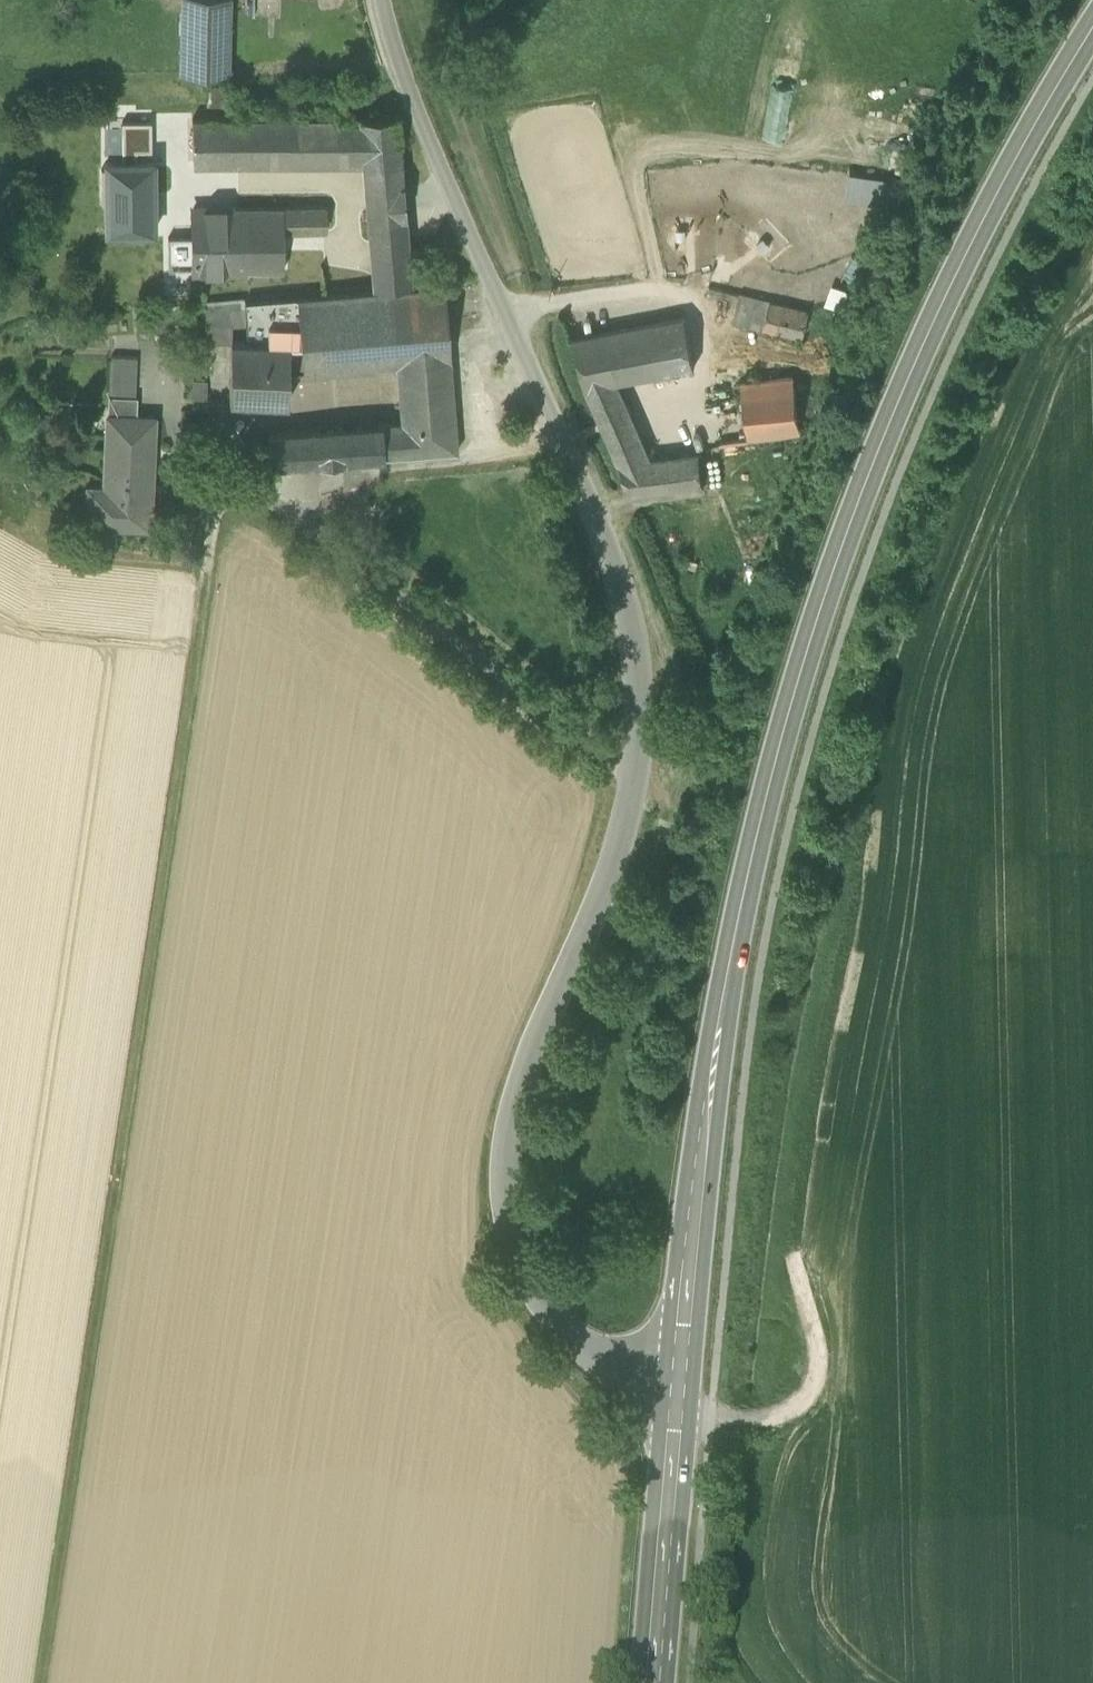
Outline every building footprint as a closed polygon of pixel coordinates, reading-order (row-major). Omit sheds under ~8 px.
[(229,75),(232,0),(183,0),(180,74),(229,75)] [(771,90),(764,137),(786,141),(793,93),(771,90)] [(128,92),(129,114),(140,113),(139,91),(128,92)] [(363,160),(366,194),(404,192),(398,115),(360,118),(193,120),(194,162),(363,160)] [(151,121),(122,122),(123,162),(137,162),(137,150),(152,150),(151,121)] [(106,204),(107,232),(155,231),(154,161),(137,162),(123,162),(106,162),(106,169),(102,169),(102,204),(106,204)] [(846,173),(844,197),(888,201),(890,177),(846,173)] [(404,192),(366,194),(368,210),(406,207),(404,192)] [(374,286),(375,288),(412,284),(406,207),(368,210),(372,261),(374,286)] [(252,272),(252,254),(242,254),(242,242),(235,242),(235,209),(234,208),(193,209),(194,237),(168,238),(168,269),(194,269),(194,273),(252,272)] [(327,208),(283,209),(283,234),(328,233),(327,208)] [(283,209),(235,209),(235,242),(242,242),(242,254),(252,254),(252,272),(283,271),(283,234),(283,209)] [(445,287),(298,299),(303,372),(398,364),(403,424),(338,428),(340,461),(458,452),(445,287)] [(703,316),(764,327),(770,301),(710,287),(703,316)] [(289,374),(303,372),(298,299),(246,304),(246,300),(185,305),(188,342),(231,343),(231,342),(290,344),(289,374)] [(810,311),(770,301),(764,327),(804,338),(810,311)] [(576,338),(586,388),(617,382),(695,368),(686,317),(576,338)] [(230,401),(289,403),(289,374),(290,344),(231,342),(231,343),(230,401)] [(110,396),(136,397),(138,358),(112,357),(110,396)] [(742,382),(750,441),(802,434),(794,376),(742,382)] [(208,380),(191,380),(190,399),(207,399),(208,380)] [(652,461),(617,382),(586,388),(632,494),(704,485),(700,455),(652,461)] [(87,526),(151,529),(155,418),(137,417),(138,397),(136,397),(110,396),(109,396),(108,416),(105,487),(104,503),(88,503),(87,526)] [(323,462),(340,461),(338,428),(319,430),(323,462)] [(271,466),(323,462),(319,430),(269,434),(271,466)] [(88,486),(88,503),(104,503),(105,487),(88,486)]
